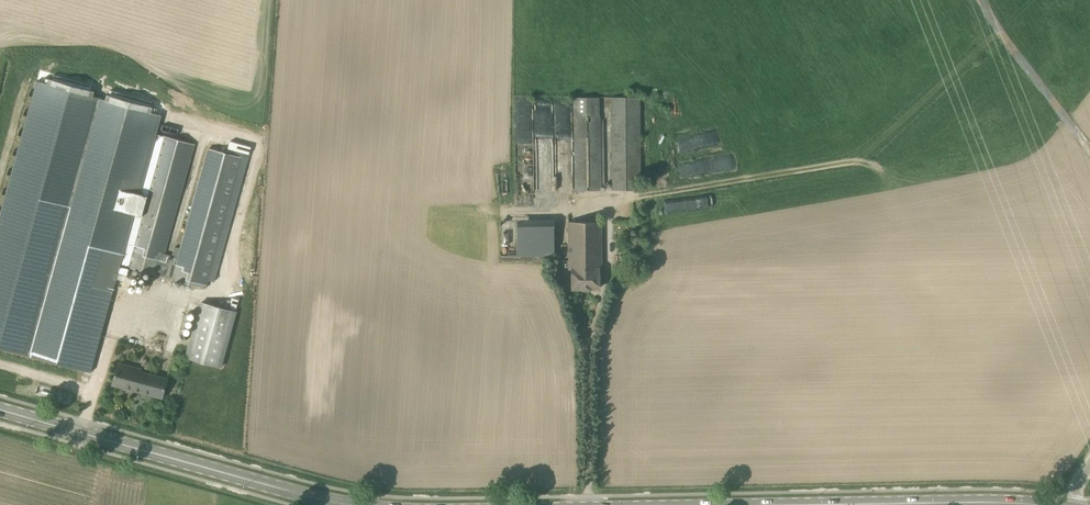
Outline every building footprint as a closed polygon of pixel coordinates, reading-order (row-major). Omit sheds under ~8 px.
[(147,196),(140,194),(158,127),(161,115),(37,81),(0,214),(0,347),(91,372),(118,273),(127,275),(129,268),(120,266),(134,214),(142,216),(147,196)] [(599,117),(599,97),(573,98),(574,190),(600,190),(601,185),(601,121),(601,117),(599,117)] [(641,190),(640,98),(612,98),(612,190),(641,190)] [(172,255),(165,254),(195,144),(165,136),(164,136),(147,196),(142,216),(128,267),(206,288),(243,157),(207,148),(180,248),(174,247),(172,255)] [(686,197),(662,201),(665,215),(689,211),(686,197)] [(572,289),(589,288),(599,288),(599,270),(602,270),(601,221),(568,222),(568,226),(569,271),(572,271),(572,289)] [(500,256),(554,256),(554,225),(500,226),(500,256)] [(221,368),(237,312),(201,302),(185,357),(221,368)] [(162,398),(168,376),(118,363),(112,384),(162,398)]
